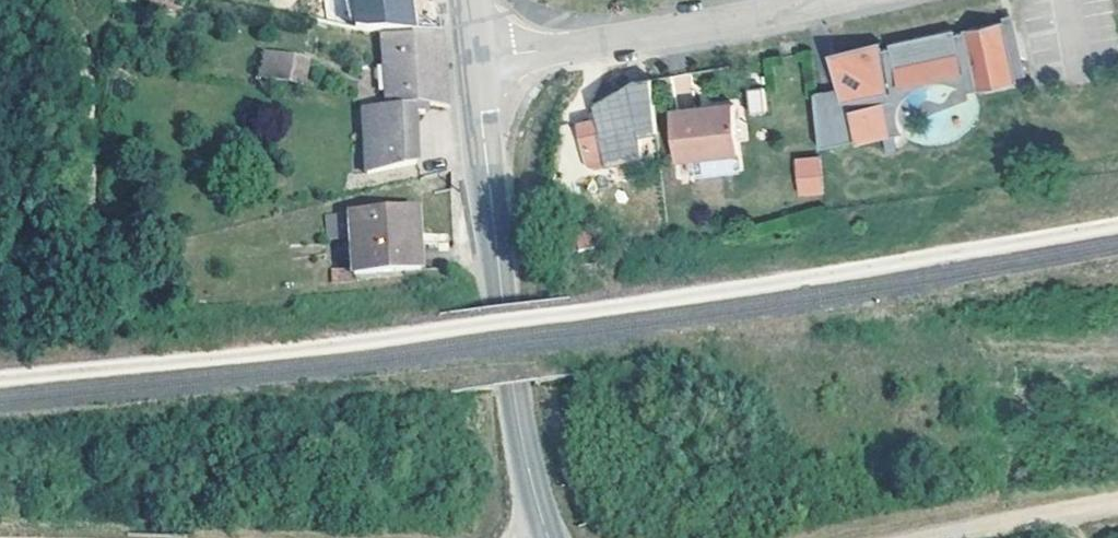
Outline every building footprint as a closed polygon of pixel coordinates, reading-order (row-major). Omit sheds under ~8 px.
[(402,36),(431,37),(420,2),(397,4),(402,36)] [(374,37),(402,36),(397,4),(347,6),(356,35),(374,37)] [(1007,72),(1016,70),(1008,22),(998,23),(999,29),(1007,72)] [(965,80),(968,97),(1010,90),(1009,86),(1018,84),(1016,70),(1007,72),(999,29),(957,35),(958,38),(950,39),(949,34),(884,46),(885,50),(876,52),(875,44),(825,52),(831,90),(832,101),(808,105),(813,154),(848,147),(849,152),(880,147),(874,113),(880,112),(879,105),(887,94),(965,80)] [(434,88),(431,37),(402,36),(374,37),(379,107),(416,110),(432,112),(431,95),(431,88),(434,88)] [(258,76),(307,82),(311,54),(262,48),(258,76)] [(874,113),(880,147),(892,145),(888,122),(889,116),(895,107),(902,100),(911,95),(924,91),(934,90),(945,92),(960,98),(968,97),(965,80),(887,94),(879,105),(880,112),(874,113)] [(755,86),(738,89),(741,112),(758,109),(755,86)] [(806,94),(808,105),(832,101),(831,90),(806,94)] [(416,110),(379,107),(353,109),(356,179),(408,173),(404,123),(417,122),(416,110)] [(665,160),(729,155),(724,107),(661,112),(665,160)] [(648,133),(646,108),(574,123),(579,143),(577,144),(582,169),(604,164),(602,157),(636,149),(633,136),(648,133)] [(797,197),(823,195),(820,155),(794,157),(797,197)] [(347,278),(349,278),(414,273),(408,212),(343,218),(344,223),(321,224),(322,246),(345,244),(347,278)] [(566,255),(582,253),(577,229),(562,232),(566,255)] [(349,278),(347,278),(343,278),(342,275),(324,276),(325,286),(349,284),(349,278)]
